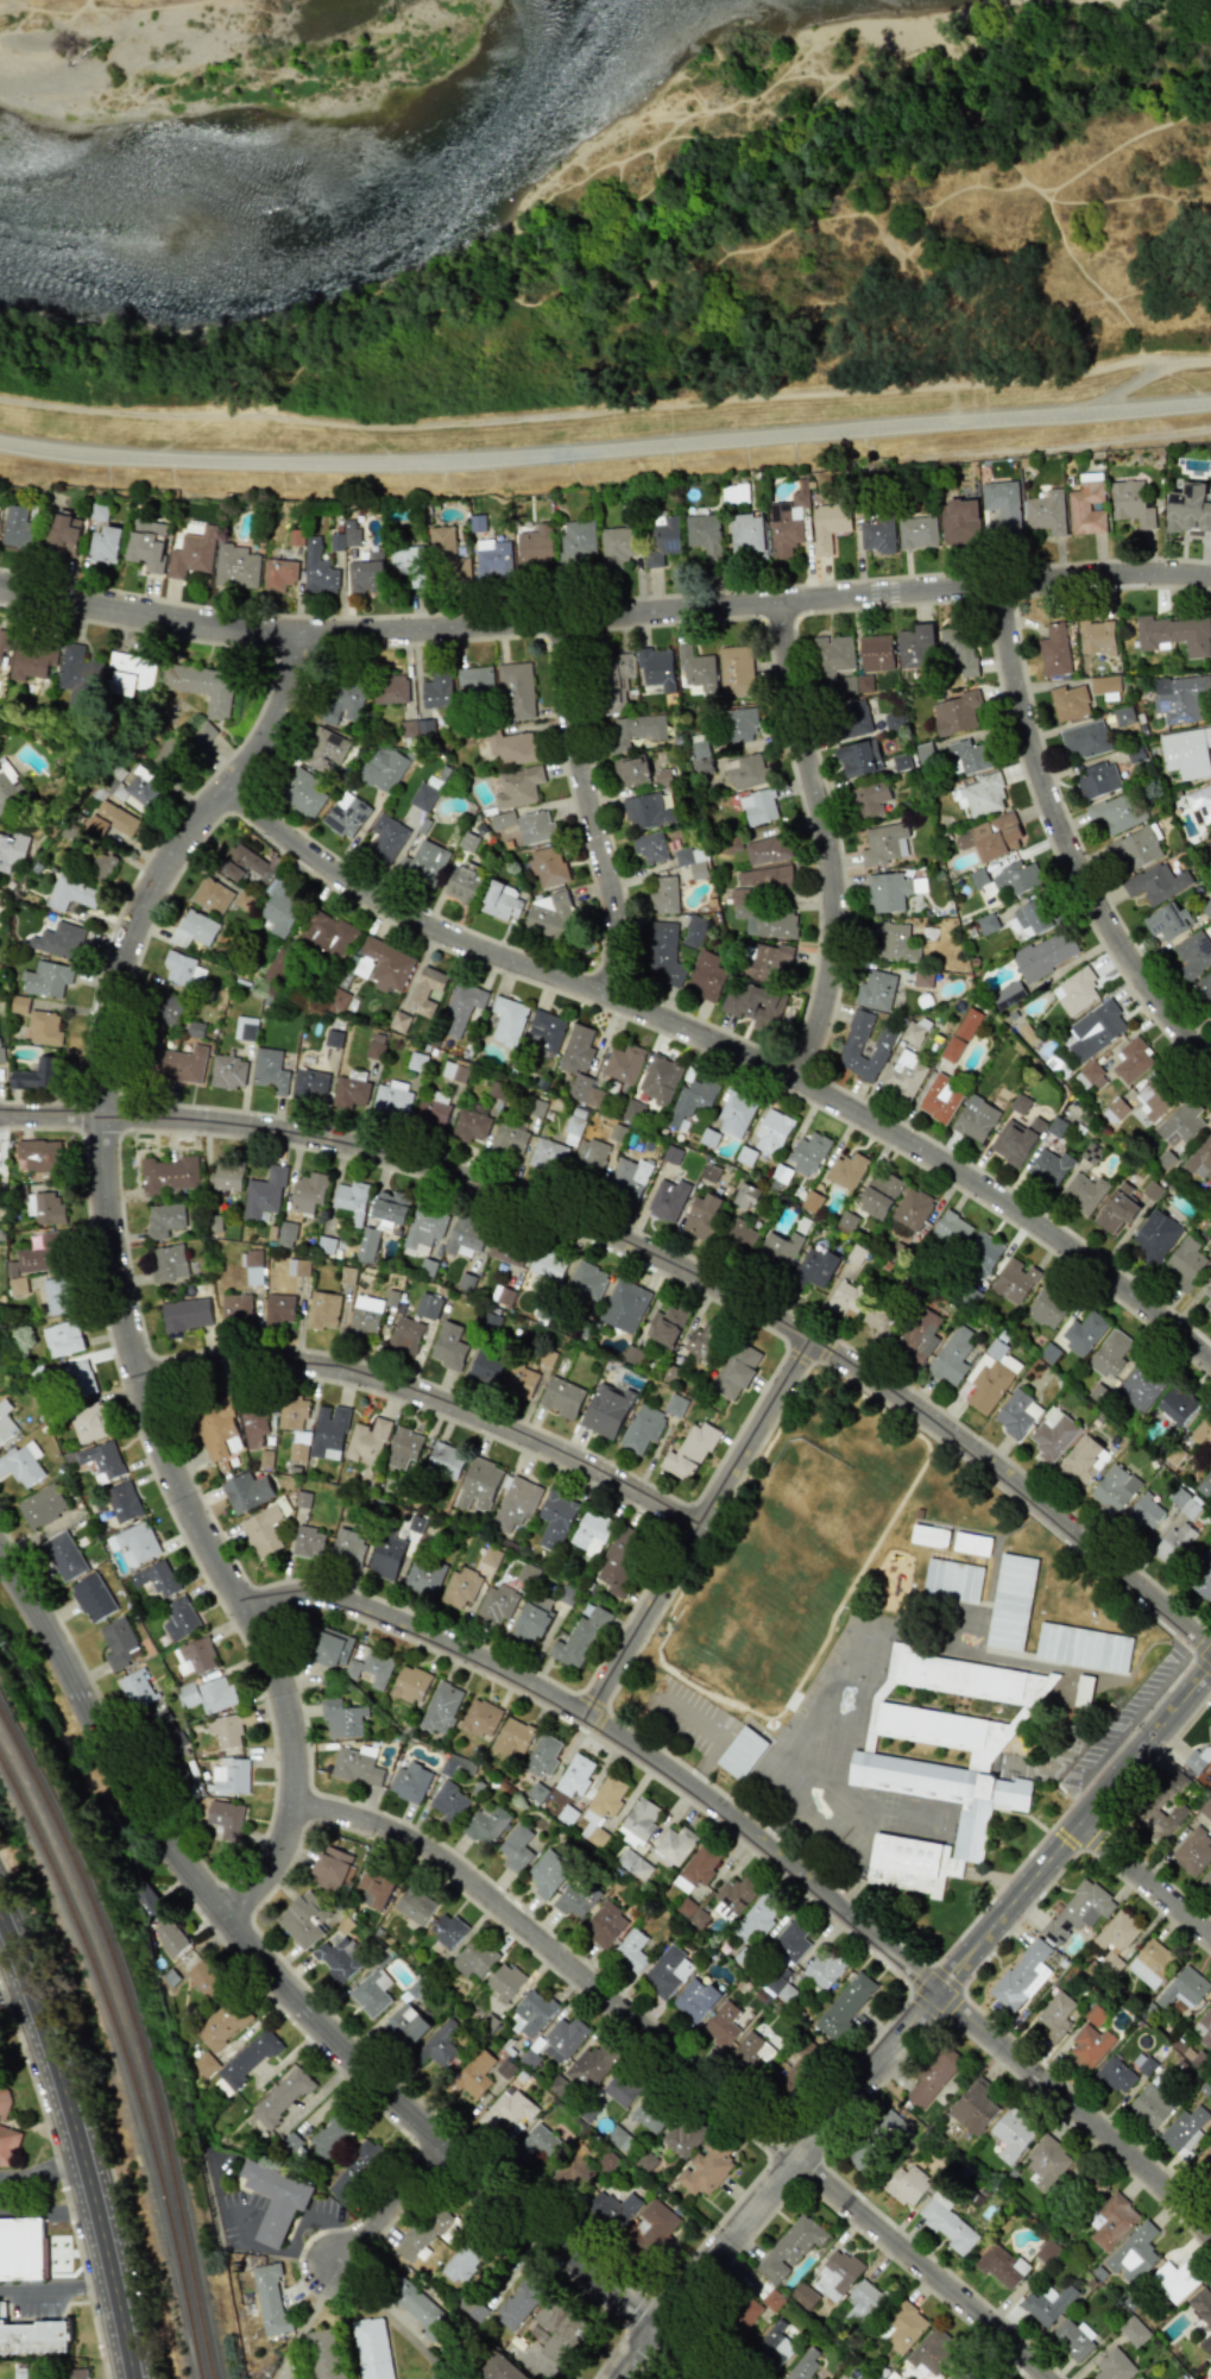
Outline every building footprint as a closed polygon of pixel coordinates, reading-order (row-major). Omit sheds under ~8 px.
[(1103,502),(1102,472),(1077,473),(1078,490),(1067,491),(1070,534),(1105,531),(1104,509),(1089,510),(1089,503),(1103,502)] [(980,483),(982,510),(996,509),(997,533),(1020,531),(1017,480),(980,483)] [(1110,480),(1111,518),(1136,518),(1136,529),(1154,528),(1153,509),(1143,509),(1143,480),(1110,480)] [(1210,531),(1210,502),(1204,502),(1205,483),(1182,482),(1182,491),(1167,491),(1166,529),(1210,531)] [(722,486),(722,504),(747,503),(747,485),(722,486)] [(1064,535),(1062,489),(1046,489),(1046,497),(1023,498),(1026,529),(1049,528),(1049,536),(1064,535)] [(939,501),(941,543),(978,542),(977,499),(939,501)] [(0,543),(30,549),(34,524),(26,523),(30,508),(7,503),(0,543)] [(814,556),(831,555),(830,531),(849,531),(847,503),(812,505),(814,556)] [(69,517),(70,511),(52,509),(48,547),(76,550),(80,518),(69,517)] [(686,546),(702,546),(702,556),(719,556),(718,514),(685,515),(686,546)] [(762,514),(729,515),(730,554),(763,553),(762,514)] [(859,523),(860,552),(894,550),(893,514),(871,514),(871,523),(859,523)] [(647,567),(662,567),(662,554),(679,553),(679,515),(663,515),(663,524),(645,524),(647,567)] [(897,517),(898,548),(936,547),(935,516),(897,517)] [(126,559),(144,562),(143,571),(159,574),(168,524),(132,518),(126,559)] [(209,573),(216,525),(196,522),(196,521),(183,520),(178,550),(170,549),(165,577),(183,580),(185,569),(209,573)] [(358,520),(344,520),(344,546),(358,546),(358,520)] [(563,521),(563,533),(559,533),(560,561),(594,560),(593,520),(563,521)] [(536,531),(516,531),(517,566),(551,565),(551,522),(536,523),(536,531)] [(93,530),(89,561),(116,565),(121,527),(102,524),(101,531),(93,530)] [(453,526),(428,528),(430,556),(454,554),(453,526)] [(636,560),(633,527),(600,529),(603,562),(636,560)] [(343,551),(343,534),(330,534),(330,551),(343,551)] [(303,592),(336,592),(338,568),(328,568),(328,560),(320,560),(320,536),(305,535),(303,592)] [(511,579),(510,540),(475,541),(477,579),(511,579)] [(214,585),(258,587),(259,554),(246,554),(247,545),(216,543),(214,585)] [(389,574),(409,574),(410,587),(424,586),(423,546),(389,547),(389,574)] [(367,561),(347,561),(348,592),(383,591),(381,550),(367,550),(367,561)] [(284,584),(296,585),(297,560),(264,559),(263,591),(284,591),(284,584)] [(1137,650),(1158,649),(1156,642),(1185,640),(1186,659),(1210,656),(1207,616),(1152,621),(1152,615),(1135,616),(1137,650)] [(1079,654),(1115,653),(1114,621),(1079,622),(1079,654)] [(1070,673),(1065,622),(1045,623),(1046,637),(1037,638),(1041,676),(1070,673)] [(934,646),(933,623),(914,624),(914,630),(896,630),(897,667),(929,667),(928,647),(934,646)] [(942,629),(945,679),(978,676),(977,655),(971,655),(970,627),(942,629)] [(2,650),(8,652),(12,631),(0,630),(0,666),(2,650)] [(852,669),(851,635),(814,636),(816,685),(834,684),(834,671),(852,669)] [(893,669),(891,635),(859,636),(860,671),(893,669)] [(56,687),(70,690),(67,706),(94,710),(101,661),(82,659),(84,646),(63,642),(56,687)] [(24,681),(25,675),(45,679),(48,665),(55,666),(57,650),(14,643),(8,679),(24,681)] [(717,694),(713,654),(692,656),(690,643),(679,644),(682,685),(701,684),(702,696),(717,694)] [(752,696),(751,646),(719,647),(719,696),(752,696)] [(636,649),(637,667),(643,667),(643,685),(661,685),(661,692),(674,691),(671,648),(636,649)] [(133,696),(134,688),(150,691),(156,660),(109,650),(107,666),(114,667),(109,691),(133,696)] [(606,654),(608,713),(626,712),(625,676),(635,675),(633,654),(606,654)] [(500,663),(503,720),(534,718),(531,662),(500,663)] [(228,719),(233,671),(164,663),(162,690),(208,694),(206,717),(228,719)] [(467,686),(467,692),(493,691),(492,667),(456,668),(458,686),(467,686)] [(421,682),(422,707),(452,706),(450,671),(430,672),(431,681),(421,682)] [(1152,679),(1155,712),(1163,712),(1165,724),(1200,722),(1198,697),(1210,696),(1209,674),(1152,679)] [(357,722),(367,686),(334,675),(320,720),(338,726),(340,717),(357,722)] [(408,675),(409,703),(376,704),(374,676),(408,675)] [(1120,692),(1119,676),(1091,677),(1091,694),(1120,692)] [(1049,688),(1059,722),(1091,712),(1083,685),(1065,690),(1064,685),(1049,688)] [(976,728),(972,707),(982,705),(978,692),(929,701),(938,736),(976,728)] [(871,732),(865,699),(839,704),(845,737),(871,732)] [(724,739),(755,741),(756,709),(725,709),(724,739)] [(196,753),(217,732),(200,715),(178,735),(196,753)] [(666,737),(664,715),(610,718),(612,753),(629,751),(629,739),(666,737)] [(1060,730),(1067,761),(1111,749),(1103,719),(1060,730)] [(351,742),(334,776),(301,761),(317,726),(351,742)] [(1163,770),(1178,769),(1180,780),(1210,776),(1206,748),(1210,747),(1210,727),(1159,734),(1163,770)] [(500,735),(499,729),(486,730),(490,756),(498,755),(499,766),(536,761),(532,731),(500,735)] [(149,759),(165,775),(187,751),(169,735),(149,759)] [(882,768),(873,737),(835,748),(844,779),(882,768)] [(992,764),(986,742),(970,747),(967,737),(945,744),(954,775),(992,764)] [(711,771),(710,741),(691,742),(692,772),(711,771)] [(357,776),(374,749),(393,750),(410,761),(386,797),(357,776)] [(723,762),(731,791),(771,780),(767,766),(763,767),(758,751),(723,762)] [(892,757),(895,771),(911,768),(908,753),(892,757)] [(613,762),(618,789),(651,782),(645,755),(613,762)] [(27,792),(2,759),(0,760),(0,811),(27,792)] [(1083,769),(1085,775),(1074,779),(1081,800),(1121,787),(1111,759),(1083,769)] [(327,795),(311,819),(275,794),(296,762),(322,779),(315,788),(327,795)] [(497,773),(500,792),(493,794),(497,810),(537,801),(534,783),(545,781),(542,763),(497,773)] [(165,787),(139,766),(121,787),(114,781),(107,791),(122,804),(125,801),(138,812),(143,806),(146,810),(165,787)] [(1003,808),(999,798),(1005,795),(998,770),(976,776),(978,782),(951,789),(957,808),(967,806),(970,818),(1003,808)] [(890,799),(884,780),(850,789),(858,820),(884,813),(881,801),(890,799)] [(408,803),(427,813),(439,791),(421,781),(408,803)] [(1210,821),(1210,784),(1184,793),(1196,826),(1210,821)] [(778,818),(771,788),(739,795),(746,826),(778,818)] [(1143,820),(1130,789),(1087,807),(1100,838),(1143,820)] [(345,791),(371,810),(348,841),(322,822),(345,791)] [(622,798),(627,830),(677,820),(675,807),(663,810),(660,792),(622,798)] [(139,820),(101,799),(84,829),(105,839),(111,826),(130,838),(139,820)] [(521,845),(556,837),(553,820),(548,820),(545,810),(515,817),(513,811),(488,816),(492,830),(516,825),(521,845)] [(410,830),(380,812),(370,830),(377,833),(366,850),(389,864),(410,830)] [(982,862),(1023,845),(1010,812),(952,836),(958,851),(975,844),(982,862)] [(859,850),(862,864),(907,857),(903,837),(908,836),(906,822),(863,829),(866,849),(859,850)] [(1110,841),(1121,871),(1161,857),(1150,826),(1110,841)] [(642,851),(645,864),(668,858),(661,830),(630,838),(635,854),(642,851)] [(8,871),(10,863),(23,866),(29,835),(12,832),(11,836),(0,834),(0,870),(8,871)] [(748,866),(791,857),(787,835),(744,843),(748,866)] [(444,849),(421,838),(411,858),(403,855),(397,870),(429,885),(444,849)] [(235,839),(269,863),(275,855),(283,861),(266,886),(257,879),(259,875),(247,867),(238,881),(216,866),(235,839)] [(532,852),(534,858),(526,861),(531,876),(536,875),(540,889),(569,881),(559,845),(532,852)] [(689,864),(692,880),(708,877),(702,846),(674,851),(677,867),(689,864)] [(116,859),(95,850),(85,873),(106,882),(116,859)] [(475,875),(478,867),(455,860),(444,895),(473,905),(481,877),(475,875)] [(1149,907),(1193,883),(1186,869),(1172,876),(1162,860),(1121,883),(1128,898),(1141,890),(1149,907)] [(1001,900),(1042,883),(1034,861),(1022,867),(1020,862),(990,874),(1001,900)] [(736,873),(738,887),(750,885),(751,893),(794,886),(790,863),(736,873)] [(94,908),(101,888),(56,871),(44,905),(64,912),(68,899),(94,908)] [(903,911),(903,893),(916,893),(916,877),(901,879),(901,873),(864,874),(865,904),(871,902),(872,912),(903,911)] [(189,899),(219,917),(234,893),(204,874),(189,899)] [(650,914),(677,913),(676,875),(648,876),(650,914)] [(279,876),(310,898),(283,940),(269,931),(273,924),(256,912),(279,876)] [(521,900),(515,896),(517,889),(491,879),(478,910),(511,924),(521,900)] [(559,940),(573,902),(536,889),(523,927),(559,940)] [(1030,925),(1035,933),(1062,919),(1059,912),(1049,917),(1040,896),(1011,911),(1021,929),(1030,925)] [(1199,906),(1210,897),(1210,919),(1209,920),(1206,917),(1199,906)] [(1152,938),(1161,932),(1165,939),(1194,923),(1185,905),(1177,910),(1172,901),(1141,919),(1152,938)] [(744,937),(796,937),(796,911),(756,911),(756,917),(753,917),(753,904),(734,904),(734,918),(744,918),(744,937)] [(190,938),(208,946),(219,924),(185,907),(169,942),(184,949),(190,938)] [(338,921),(316,910),(298,939),(339,963),(359,930),(340,919),(338,921)] [(975,918),(981,935),(999,930),(993,913),(975,918)] [(709,921),(692,914),(681,942),(697,949),(709,921)] [(52,932),(40,929),(38,937),(30,934),(26,945),(74,961),(83,929),(56,919),(52,932)] [(675,962),(676,923),(645,920),(643,981),(682,983),(683,963),(675,962)] [(909,923),(872,921),(871,958),(919,961),(919,944),(908,944),(909,923)] [(1080,955),(1067,927),(1010,955),(1023,981),(1080,955)] [(1210,964),(1210,945),(1200,929),(1171,948),(1182,965),(1178,968),(1185,981),(1210,964)] [(416,958),(366,934),(358,952),(361,955),(358,962),(357,962),(352,971),(362,976),(371,959),(377,962),(367,982),(386,990),(387,987),(400,993),(416,958)] [(793,948),(753,940),(746,977),(778,983),(782,961),(790,962),(793,948)] [(295,957),(279,947),(260,978),(276,988),(295,957)] [(197,961),(168,949),(162,964),(170,967),(166,977),(198,989),(206,970),(195,965),(197,961)] [(714,1002),(726,970),(717,967),(720,956),(700,949),(683,989),(714,1002)] [(21,992),(61,997),(63,983),(71,983),(74,965),(36,961),(33,973),(21,970),(19,980),(24,981),(21,992)] [(425,999),(430,988),(441,993),(448,975),(422,964),(404,1008),(429,1018),(436,1003),(425,999)] [(1067,1017),(1098,999),(1090,984),(1096,980),(1087,965),(1049,988),(1067,1017)] [(1191,984),(1210,1011),(1210,968),(1191,984)] [(857,982),(853,1006),(890,1011),(895,973),(865,969),(864,983),(857,982)] [(931,987),(932,972),(914,971),(914,987),(931,987)] [(459,1040),(472,1006),(481,1009),(488,992),(456,980),(436,1031),(459,1040)] [(720,1009),(752,1021),(751,1024),(772,1032),(787,995),(744,980),(738,994),(727,990),(720,1009)] [(1026,996),(1018,980),(990,995),(998,1011),(1026,996)] [(324,1007),(342,1014),(350,994),(333,987),(324,1007)] [(178,1027),(182,996),(162,994),(158,1024),(178,1027)] [(10,1011),(27,1013),(29,998),(12,995),(10,1011)] [(515,1047),(529,1006),(496,995),(490,1011),(499,1014),(491,1040),(515,1047)] [(1078,1062),(1129,1028),(1109,999),(1067,1025),(1077,1039),(1067,1046),(1078,1062)] [(940,1057),(955,1064),(982,1014),(967,1006),(940,1057)] [(873,1015),(854,1007),(833,1065),(876,1082),(895,1030),(882,1025),(869,1059),(858,1056),(873,1015)] [(555,1053),(567,1020),(535,1008),(523,1041),(555,1053)] [(411,1016),(395,1010),(389,1028),(405,1034),(411,1016)] [(62,1045),(62,1032),(57,1032),(58,1013),(29,1011),(28,1044),(62,1045)] [(257,1019),(237,1017),(235,1039),(255,1041),(257,1019)] [(900,1037),(916,1046),(926,1028),(910,1019),(900,1037)] [(567,1097),(599,1107),(604,1090),(589,1087),(592,1078),(584,1076),(593,1047),(588,1047),(594,1030),(572,1022),(557,1069),(574,1074),(567,1097)] [(341,1048),(344,1032),(327,1030),(325,1045),(341,1048)] [(1117,1050),(1123,1058),(1111,1068),(1124,1084),(1155,1062),(1137,1036),(1117,1050)] [(382,1060),(385,1043),(368,1041),(366,1058),(382,1060)] [(612,1046),(601,1074),(632,1085),(645,1050),(625,1041),(623,1051),(612,1046)] [(208,1046),(193,1043),(190,1055),(163,1049),(157,1076),(200,1084),(208,1046)] [(282,1050),(257,1046),(251,1088),(286,1093),(289,1071),(279,1069),(282,1050)] [(881,1085),(912,1099),(928,1062),(898,1047),(881,1085)] [(636,1091),(668,1104),(683,1065),(652,1052),(636,1091)] [(247,1059),(214,1055),(209,1084),(244,1089),(247,1059)] [(10,1087),(57,1088),(58,1056),(36,1056),(36,1071),(11,1071),(10,1087)] [(469,1066),(445,1061),(441,1077),(465,1082),(469,1066)] [(1108,1081),(1093,1061),(1078,1072),(1093,1092),(1108,1081)] [(720,1083),(702,1077),(700,1082),(692,1078),(695,1069),(688,1066),(666,1124),(683,1131),(694,1104),(708,1110),(720,1083)] [(329,1074),(296,1068),(291,1096),(324,1102),(329,1074)] [(945,1125),(965,1089),(935,1072),(915,1107),(945,1125)] [(1178,1096),(1158,1074),(1131,1097),(1152,1120),(1178,1096)] [(370,1081),(335,1076),(332,1107),(351,1109),(352,1103),(366,1106),(370,1081)] [(371,1109),(405,1119),(414,1088),(390,1081),(389,1087),(378,1084),(371,1109)] [(757,1100),(730,1088),(718,1116),(723,1119),(718,1131),(740,1140),(757,1100)] [(452,1097),(436,1093),(435,1097),(421,1094),(414,1120),(442,1129),(452,1097)] [(951,1126),(979,1145),(1001,1112),(971,1093),(951,1126)] [(1196,1115),(1201,1109),(1188,1096),(1153,1129),(1162,1140),(1173,1131),(1184,1143),(1204,1124),(1196,1115)] [(1102,1113),(1113,1124),(1129,1110),(1118,1098),(1102,1113)] [(793,1120),(768,1107),(755,1135),(759,1137),(755,1147),(776,1157),(793,1120)] [(472,1134),(485,1139),(491,1118),(459,1108),(450,1137),(468,1143),(472,1134)] [(1017,1168),(1046,1122),(1034,1115),(1026,1128),(1008,1118),(988,1148),(1017,1168)] [(529,1127),(499,1118),(490,1151),(519,1159),(529,1127)] [(830,1138),(811,1131),(808,1140),(800,1138),(788,1168),(815,1177),(830,1138)] [(1199,1179),(1203,1175),(1210,1181),(1210,1135),(1209,1133),(1181,1164),(1199,1179)] [(528,1164),(561,1173),(568,1145),(535,1137),(528,1164)] [(595,1182),(610,1146),(587,1137),(572,1171),(595,1182)] [(17,1141),(17,1170),(59,1169),(59,1140),(17,1141)] [(1024,1171),(1054,1190),(1073,1159),(1061,1151),(1058,1157),(1041,1146),(1024,1171)] [(825,1178),(854,1190),(868,1158),(853,1152),(850,1160),(834,1154),(825,1178)] [(198,1188),(197,1156),(179,1156),(179,1159),(141,1160),(143,1196),(164,1195),(164,1189),(198,1188)] [(637,1198),(652,1165),(638,1158),(636,1163),(619,1156),(607,1184),(637,1198)] [(214,1160),(214,1189),(241,1190),(242,1160),(214,1160)] [(284,1165),(269,1164),(267,1181),(246,1179),(242,1219),(259,1220),(260,1210),(279,1213),(284,1165)] [(903,1183),(879,1168),(854,1206),(879,1221),(903,1183)] [(295,1176),(289,1210),(311,1214),(314,1203),(322,1204),(327,1173),(309,1171),(308,1178),(295,1176)] [(1087,1216),(1109,1184),(1097,1176),(1092,1183),(1076,1171),(1058,1196),(1087,1216)] [(689,1183),(677,1179),(675,1184),(658,1178),(645,1213),(675,1223),(689,1183)] [(1134,1189),(1121,1179),(1092,1221),(1110,1233),(1119,1220),(1128,1226),(1140,1208),(1128,1198),(1134,1189)] [(368,1184),(351,1181),(349,1185),(336,1183),(332,1207),(353,1210),(349,1226),(360,1228),(368,1184)] [(734,1201),(753,1210),(762,1191),(743,1182),(734,1201)] [(909,1185),(889,1216),(915,1233),(935,1201),(909,1185)] [(404,1225),(411,1196),(378,1189),(371,1216),(404,1225)] [(823,1197),(809,1190),(800,1206),(815,1214),(823,1197)] [(26,1215),(34,1215),(34,1225),(64,1223),(64,1202),(56,1203),(55,1191),(25,1194),(26,1215)] [(704,1198),(696,1195),(680,1228),(705,1240),(724,1201),(707,1191),(704,1198)] [(440,1239),(449,1211),(418,1201),(402,1246),(427,1255),(433,1236),(440,1239)] [(184,1227),(184,1203),(147,1204),(149,1239),(168,1239),(168,1228),(184,1227)] [(929,1232),(958,1250),(973,1227),(945,1208),(929,1232)] [(1182,1228),(1154,1208),(1131,1240),(1143,1248),(1140,1253),(1156,1265),(1182,1228)] [(487,1223),(456,1213),(444,1250),(474,1259),(487,1223)] [(723,1242),(748,1254),(759,1231),(733,1219),(723,1242)] [(277,1246),(294,1249),(297,1223),(281,1221),(277,1246)] [(373,1265),(379,1230),(362,1227),(355,1261),(373,1265)] [(40,1232),(42,1248),(15,1251),(18,1272),(69,1267),(65,1229),(40,1232)] [(1004,1246),(978,1229),(959,1259),(986,1276),(1004,1246)] [(787,1240),(767,1231),(756,1254),(787,1270),(802,1236),(791,1231),(787,1240)] [(1199,1244),(1185,1234),(1159,1271),(1186,1290),(1207,1259),(1196,1251),(1199,1244)] [(526,1247),(496,1235),(487,1255),(519,1267),(526,1247)] [(326,1253),(326,1246),(334,1246),(335,1239),(320,1238),(320,1253),(326,1253)] [(188,1276),(182,1242),(149,1248),(154,1282),(188,1276)] [(811,1242),(793,1275),(821,1290),(839,1258),(811,1242)] [(528,1271),(532,1273),(525,1288),(541,1294),(547,1280),(557,1285),(568,1259),(537,1246),(528,1271)] [(262,1284),(261,1250),(245,1250),(246,1285),(262,1284)] [(1029,1265),(1027,1269),(1010,1258),(990,1289),(1016,1307),(1040,1272),(1029,1265)] [(309,1276),(309,1260),(288,1260),(288,1276),(309,1276)] [(608,1272),(576,1260),(566,1289),(599,1301),(608,1272)] [(76,1310),(69,1275),(42,1280),(49,1316),(76,1310)] [(10,1296),(27,1294),(25,1276),(8,1279),(10,1296)] [(651,1292),(619,1278),(600,1321),(632,1334),(651,1292)] [(851,1320),(869,1291),(856,1283),(853,1288),(838,1278),(822,1304),(851,1320)] [(1051,1330),(1073,1298),(1047,1279),(1024,1311),(1051,1330)] [(1203,1292),(1209,1297),(1201,1308),(1210,1315),(1210,1281),(1203,1292)] [(515,1292),(498,1286),(492,1300),(510,1306),(515,1292)] [(878,1336),(901,1301),(881,1288),(857,1323),(878,1336)] [(305,1326),(335,1330),(341,1295),(311,1290),(305,1326)] [(435,1321),(443,1299),(422,1292),(414,1313),(435,1321)] [(251,1294),(221,1295),(222,1322),(252,1322),(251,1294)] [(295,1295),(267,1294),(266,1323),(294,1324),(295,1295)] [(378,1333),(381,1298),(354,1295),(349,1329),(378,1333)] [(159,1303),(164,1333),(212,1326),(209,1307),(196,1309),(194,1297),(159,1303)] [(674,1347),(687,1311),(667,1304),(664,1314),(654,1310),(644,1336),(674,1347)] [(935,1339),(932,1336),(944,1318),(920,1305),(897,1342),(923,1359),(935,1339)] [(1058,1339),(1083,1357),(1108,1323),(1090,1309),(1079,1323),(1073,1318),(1058,1339)] [(425,1324),(399,1315),(386,1346),(412,1357),(425,1324)] [(40,1329),(75,1320),(83,1348),(49,1358),(40,1329)] [(468,1345),(456,1341),(461,1327),(442,1320),(429,1357),(442,1361),(440,1366),(458,1372),(468,1345)] [(699,1357),(705,1360),(720,1332),(704,1322),(699,1333),(693,1329),(681,1351),(698,1360),(699,1357)] [(969,1366),(961,1360),(971,1345),(965,1341),(972,1332),(958,1322),(926,1370),(954,1387),(969,1366)] [(1110,1380),(1124,1361),(1119,1358),(1131,1341),(1114,1327),(1086,1362),(1110,1380)] [(1021,1364),(1003,1353),(1008,1346),(994,1336),(965,1379),(976,1385),(965,1403),(986,1416),(1021,1364)] [(762,1354),(737,1340),(709,1387),(734,1402),(762,1354)] [(493,1386),(505,1359),(478,1348),(466,1374),(493,1386)] [(86,1359),(95,1391),(55,1402),(50,1387),(67,1383),(61,1365),(86,1359)] [(1141,1414),(1166,1383),(1139,1360),(1114,1391),(1141,1414)] [(537,1371),(510,1364),(503,1390),(530,1397),(537,1371)] [(537,1403),(573,1418),(586,1390),(550,1374),(537,1403)] [(613,1440),(635,1392),(625,1387),(623,1393),(598,1382),(579,1425),(613,1440)] [(1199,1403),(1174,1383),(1155,1406),(1180,1428),(1199,1403)] [(1042,1406),(1014,1387),(991,1421),(1020,1440),(1042,1406)] [(681,1418),(688,1399),(670,1392),(663,1411),(681,1418)] [(260,1396),(236,1401),(247,1449),(261,1446),(260,1435),(269,1433),(260,1396)] [(278,1428),(292,1429),(291,1459),(307,1460),(308,1433),(304,1433),(307,1397),(280,1396),(278,1428)] [(11,1408),(2,1397),(0,1399),(0,1442),(17,1430),(4,1414),(11,1408)] [(210,1461),(245,1449),(226,1397),(191,1410),(210,1461)] [(97,1398),(111,1433),(80,1445),(67,1410),(97,1398)] [(638,1403),(619,1446),(641,1455),(648,1439),(655,1442),(668,1416),(638,1403)] [(349,1408),(332,1404),(332,1406),(318,1404),(309,1455),(339,1460),(349,1408)] [(1028,1437),(1039,1446),(1033,1453),(1049,1466),(1079,1427),(1052,1406),(1028,1437)] [(1204,1437),(1210,1443),(1210,1410),(1210,1409),(1187,1436),(1198,1446),(1204,1437)] [(390,1421),(374,1416),(371,1427),(354,1422),(343,1458),(357,1461),(359,1455),(378,1461),(390,1421)] [(718,1430),(702,1422),(699,1428),(692,1423),(675,1454),(668,1449),(658,1466),(690,1483),(718,1430)] [(404,1471),(408,1459),(416,1461),(423,1435),(397,1427),(385,1465),(404,1471)] [(1078,1491),(1110,1455),(1085,1433),(1053,1468),(1078,1491)] [(33,1459),(40,1454),(30,1437),(0,1457),(0,1476),(10,1471),(23,1490),(44,1474),(33,1459)] [(74,1453),(112,1437),(126,1472),(103,1481),(94,1459),(78,1465),(74,1453)] [(458,1478),(463,1456),(454,1453),(456,1447),(433,1441),(425,1469),(458,1478)] [(454,1505),(468,1511),(471,1505),(487,1512),(504,1468),(473,1456),(454,1505)] [(1141,1483),(1112,1461),(1086,1497),(1114,1517),(1141,1483)] [(1210,1469),(1194,1488),(1206,1499),(1210,1493),(1210,1470),(1210,1469)] [(276,1496),(265,1474),(253,1480),(248,1471),(220,1484),(235,1516),(276,1496)] [(541,1486),(511,1474),(490,1527),(507,1534),(512,1523),(524,1528),(541,1486)] [(103,1490),(116,1524),(143,1513),(128,1480),(103,1490)] [(30,1530),(68,1509),(53,1483),(15,1503),(30,1530)] [(1202,1508),(1178,1486),(1167,1498),(1191,1519),(1202,1508)] [(579,1502),(548,1489),(536,1516),(547,1521),(537,1544),(556,1553),(579,1502)] [(1166,1511),(1143,1492),(1122,1516),(1144,1535),(1166,1511)] [(283,1549),(273,1524),(284,1519),(278,1504),(240,1519),(257,1560),(283,1549)] [(568,1543),(597,1556),(612,1522),(585,1509),(568,1543)] [(1197,1532),(1178,1518),(1153,1554),(1172,1568),(1197,1532)] [(105,1537),(111,1553),(119,1550),(126,1567),(159,1553),(146,1519),(105,1537)] [(622,1596),(647,1536),(619,1524),(606,1556),(606,1557),(594,1584),(622,1596)] [(950,1531),(913,1524),(910,1542),(947,1549),(950,1531)] [(324,1534),(315,1532),(316,1527),(296,1525),(292,1554),(322,1556),(324,1534)] [(329,1557),(360,1567),(367,1543),(355,1540),(358,1532),(339,1527),(329,1557)] [(39,1544),(63,1582),(87,1568),(64,1529),(39,1544)] [(406,1542),(381,1532),(367,1572),(392,1581),(406,1542)] [(952,1551),(989,1557),(992,1538),(956,1532),(952,1551)] [(1185,1584),(1207,1601),(1210,1597),(1210,1551),(1185,1584)] [(1037,1559),(1000,1553),(986,1646),(1023,1652),(1037,1559)] [(434,1598),(444,1568),(414,1556),(403,1587),(434,1598)] [(128,1575),(133,1587),(151,1579),(160,1599),(179,1590),(164,1557),(128,1575)] [(978,1604),(983,1567),(928,1558),(922,1595),(978,1604)] [(459,1573),(450,1569),(440,1601),(461,1610),(465,1600),(472,1603),(482,1575),(461,1567),(459,1573)] [(69,1584),(87,1624),(115,1611),(97,1572),(69,1584)] [(507,1619),(519,1593),(498,1584),(496,1588),(487,1585),(473,1618),(497,1629),(502,1617),(507,1619)] [(553,1612),(548,1610),(551,1600),(529,1591),(511,1637),(531,1644),(535,1635),(543,1637),(553,1612)] [(201,1626),(184,1594),(165,1605),(172,1618),(162,1624),(172,1643),(201,1626)] [(611,1613),(594,1605),(586,1619),(579,1616),(563,1643),(554,1638),(545,1654),(578,1672),(611,1613)] [(109,1653),(103,1655),(111,1670),(141,1656),(124,1616),(99,1626),(109,1653)] [(1132,1637),(1040,1623),(1035,1660),(1127,1673),(1132,1637)] [(354,1637),(321,1625),(309,1659),(341,1670),(354,1637)] [(182,1674),(193,1669),(195,1675),(217,1666),(206,1636),(171,1649),(182,1674)] [(863,1752),(872,1697),(888,1680),(894,1644),(912,1648),(910,1653),(1045,1676),(1048,1673),(1061,1674),(991,1763),(990,1771),(1035,1779),(1029,1813),(990,1807),(982,1863),(963,1861),(959,1877),(944,1875),(940,1900),(931,1899),(932,1890),(868,1880),(875,1833),(953,1846),(960,1804),(847,1785),(852,1751),(863,1752)] [(360,1670),(373,1674),(368,1687),(383,1692),(393,1657),(367,1649),(360,1670)] [(362,1663),(349,1659),(343,1676),(356,1680),(362,1663)] [(420,1705),(431,1674),(400,1663),(389,1693),(420,1705)] [(116,1681),(133,1711),(157,1698),(140,1667),(116,1681)] [(179,1687),(184,1707),(201,1703),(203,1713),(235,1705),(228,1675),(179,1687)] [(463,1691),(437,1680),(418,1725),(444,1736),(463,1691)] [(487,1741),(502,1711),(473,1695),(458,1726),(487,1741)] [(320,1701),(321,1719),(326,1719),(327,1736),(361,1736),(361,1716),(367,1716),(367,1706),(341,1707),(340,1700),(320,1701)] [(164,1705),(187,1743),(153,1762),(132,1724),(164,1705)] [(254,1722),(253,1711),(240,1712),(241,1724),(254,1722)] [(242,1747),(239,1716),(206,1718),(207,1733),(216,1732),(219,1749),(242,1747)] [(491,1749),(507,1756),(511,1749),(524,1754),(535,1729),(505,1716),(491,1749)] [(740,1781),(769,1744),(745,1725),(716,1762),(740,1781)] [(547,1780),(557,1760),(554,1757),(562,1743),(541,1731),(522,1766),(547,1780)] [(379,1788),(384,1769),(372,1766),(376,1748),(360,1744),(358,1751),(338,1745),(329,1775),(379,1788)] [(1187,1748),(1188,1769),(1205,1768),(1205,1755),(1210,1754),(1210,1747),(1187,1748)] [(554,1787),(569,1796),(573,1790),(581,1795),(589,1780),(586,1777),(595,1763),(574,1751),(554,1787)] [(453,1780),(461,1763),(473,1768),(475,1765),(449,1753),(439,1773),(453,1780)] [(247,1757),(220,1757),(220,1766),(212,1766),(213,1794),(248,1793),(247,1757)] [(404,1769),(397,1766),(386,1792),(418,1805),(431,1771),(408,1761),(404,1769)] [(1187,1810),(1178,1801),(1165,1817),(1156,1810),(1171,1793),(1177,1798),(1190,1781),(1177,1769),(1133,1820),(1160,1843),(1187,1810)] [(612,1817),(629,1785),(605,1773),(587,1808),(603,1815),(604,1813),(612,1817)] [(454,1824),(471,1798),(442,1780),(425,1806),(454,1824)] [(660,1807),(639,1795),(620,1826),(645,1842),(656,1824),(651,1821),(660,1807)] [(1210,1799),(1199,1811),(1210,1821),(1210,1820),(1210,1800),(1210,1799)] [(220,1839),(239,1842),(244,1804),(208,1800),(206,1823),(221,1825),(220,1839)] [(511,1815),(496,1805),(487,1817),(477,1808),(461,1830),(487,1849),(511,1815)] [(497,1850),(506,1856),(502,1864),(517,1875),(532,1852),(523,1846),(534,1832),(517,1821),(497,1850)] [(1206,1844),(1210,1837),(1194,1824),(1167,1857),(1193,1877),(1210,1855),(1210,1848),(1206,1844)] [(676,1833),(668,1827),(650,1851),(674,1869),(699,1837),(682,1825),(676,1833)] [(587,1841),(600,1846),(606,1831),(593,1826),(587,1841)] [(643,1843),(622,1826),(616,1832),(638,1850),(643,1843)] [(701,1889),(715,1871),(711,1869),(721,1856),(702,1842),(679,1871),(701,1889)] [(352,1856),(322,1844),(310,1875),(317,1877),(317,1878),(327,1882),(326,1888),(338,1893),(342,1878),(348,1881),(353,1867),(349,1864),(352,1856)] [(572,1870),(548,1848),(525,1874),(537,1884),(532,1889),(544,1900),(572,1870)] [(616,1863),(645,1881),(654,1866),(625,1849),(616,1863)] [(397,1875),(366,1863),(352,1900),(383,1912),(397,1875)] [(1199,1878),(1210,1889),(1210,1865),(1199,1878)] [(713,1896),(719,1901),(713,1909),(723,1915),(725,1913),(734,1920),(758,1884),(743,1875),(737,1884),(726,1877),(713,1896)] [(673,1884),(687,1894),(693,1886),(679,1876),(673,1884)] [(1041,1934),(1058,1946),(1072,1925),(1077,1930),(1081,1922),(1089,1927),(1098,1914),(1104,1919),(1117,1901),(1081,1876),(1041,1934)] [(160,1906),(145,1881),(128,1890),(143,1915),(160,1906)] [(567,1884),(551,1905),(564,1914),(568,1911),(580,1919),(600,1893),(586,1882),(579,1893),(567,1884)] [(421,1926),(436,1902),(409,1883),(392,1908),(421,1926)] [(302,1951),(323,1933),(316,1925),(330,1913),(308,1888),(273,1917),(302,1951)] [(782,1906),(762,1890),(731,1932),(752,1947),(782,1906)] [(630,1919),(605,1900),(580,1931),(605,1950),(630,1919)] [(449,1950),(467,1928),(444,1909),(427,1931),(449,1950)] [(1119,1909),(1142,1927),(1116,1959),(1093,1941),(1119,1909)] [(802,1937),(809,1928),(793,1915),(769,1944),(794,1964),(811,1944),(802,1937)] [(151,1931),(170,1958),(190,1944),(170,1917),(151,1931)] [(638,1950),(648,1937),(632,1926),(612,1955),(637,1972),(648,1958),(638,1950)] [(498,1957),(475,1934),(449,1962),(465,1977),(471,1971),(478,1977),(498,1957)] [(365,1964),(345,1936),(328,1946),(324,1941),(313,1950),(336,1985),(365,1964)] [(1051,1949),(1035,1936),(988,1993),(1013,2012),(1029,1991),(1030,1994),(1051,1970),(1040,1962),(1051,1949)] [(1152,1989),(1177,1958),(1150,1937),(1125,1968),(1152,1989)] [(695,1964),(669,1944),(641,1981),(666,2001),(695,1964)] [(826,1991),(845,1965),(821,1947),(802,1974),(826,1991)] [(183,1974),(206,2000),(226,1982),(202,1956),(183,1974)] [(503,2006),(525,1978),(504,1961),(485,1983),(496,1991),(492,1997),(503,2006)] [(1210,1983),(1182,1963),(1155,2002),(1165,2009),(1173,1996),(1191,2009),(1210,1983)] [(391,1982),(377,1966),(347,1993),(371,2019),(391,2000),(381,1990),(391,1982)] [(835,2041),(877,1985),(857,1969),(814,2025),(835,2041)] [(787,2004),(797,1995),(777,1974),(765,1985),(779,2000),(781,1998),(787,2004)] [(695,2025),(720,1994),(708,1983),(705,1987),(692,1977),(670,2003),(695,2025)] [(529,2038),(556,2009),(534,1987),(505,2016),(529,2038)] [(1064,2016),(1076,2004),(1059,1989),(1034,2018),(1047,2029),(1041,2034),(1052,2044),(1071,2024),(1064,2016)] [(193,2031),(210,2053),(252,2019),(234,1996),(193,2031)] [(740,2010),(726,1999),(700,2029),(724,2048),(740,2029),(730,2022),(740,2010)] [(429,2026),(405,2001),(380,2025),(404,2050),(429,2026)] [(1210,2048),(1210,2002),(1190,2033),(1210,2048)] [(446,2040),(459,2026),(448,2016),(412,2054),(421,2062),(427,2054),(441,2069),(458,2051),(446,2040)] [(559,2018),(542,2038),(548,2043),(541,2051),(560,2066),(589,2029),(573,2016),(567,2024),(559,2018)] [(1070,2039),(1076,2044),(1066,2056),(1085,2072),(1116,2039),(1104,2028),(1098,2034),(1085,2022),(1070,2039)] [(267,2054),(271,2059),(284,2047),(264,2026),(215,2072),(231,2089),(267,2054)] [(775,2050),(749,2029),(730,2053),(756,2075),(775,2050)] [(825,2054),(809,2041),(774,2083),(788,2096),(825,2054)] [(591,2090),(619,2056),(605,2043),(598,2052),(586,2044),(564,2069),(591,2090)] [(964,2059),(945,2044),(903,2095),(922,2110),(964,2059)] [(491,2082),(482,2073),(494,2060),(481,2047),(450,2079),(473,2101),(491,2082)] [(190,2062),(203,2079),(219,2067),(206,2050),(190,2062)] [(1123,2096),(1137,2075),(1109,2054),(1095,2076),(1123,2096)] [(302,2092),(305,2096),(316,2084),(296,2065),(250,2111),(266,2128),(302,2092)] [(623,2109),(641,2089),(619,2069),(601,2089),(623,2109)] [(947,2115),(978,2137),(999,2107),(984,2097),(992,2085),(976,2074),(947,2115)] [(1153,2129),(1175,2104),(1150,2081),(1127,2107),(1153,2129)] [(538,2109),(507,2084),(478,2120),(496,2134),(502,2128),(512,2136),(525,2121),(526,2122),(538,2109)] [(654,2134),(669,2115),(645,2096),(629,2115),(654,2134)] [(1182,2109),(1158,2136),(1182,2158),(1203,2135),(1197,2129),(1209,2115),(1197,2103),(1187,2114),(1182,2109)] [(988,2131),(1004,2145),(995,2154),(1008,2166),(1039,2131),(1010,2106),(988,2131)] [(908,2125),(889,2109),(847,2159),(866,2176),(908,2125)] [(353,2129),(336,2111),(305,2141),(322,2159),(353,2129)] [(660,2139),(682,2159),(706,2132),(683,2111),(660,2139)] [(542,2161),(560,2142),(538,2122),(513,2148),(522,2157),(529,2150),(542,2161)] [(17,2160),(17,2147),(21,2133),(0,2127),(0,2167),(15,2167),(17,2160)] [(1073,2157),(1043,2133),(1022,2160),(1041,2176),(1034,2186),(1043,2194),(1073,2157)] [(693,2195),(699,2189),(707,2196),(734,2163),(726,2157),(730,2151),(713,2136),(700,2153),(695,2151),(685,2164),(686,2165),(674,2179),(693,2195)] [(345,2204),(386,2153),(367,2138),(326,2188),(345,2204)] [(1196,2160),(1210,2174),(1210,2144),(1196,2160)] [(620,2159),(605,2149),(594,2166),(609,2175),(620,2159)] [(576,2163),(567,2154),(550,2173),(574,2195),(593,2172),(579,2160),(576,2163)] [(272,2198),(254,2239),(279,2249),(297,2208),(303,2211),(314,2188),(247,2159),(240,2177),(246,2179),(244,2186),(272,2198)] [(906,2172),(898,2166),(883,2189),(912,2209),(931,2180),(910,2166),(906,2172)] [(979,2236),(947,2209),(954,2201),(938,2188),(916,2214),(948,2241),(946,2243),(961,2257),(979,2236)] [(641,2201),(629,2191),(618,2204),(599,2189),(582,2210),(599,2223),(604,2217),(618,2229),(641,2201)] [(1141,2215),(1114,2190),(1096,2210),(1105,2220),(1089,2238),(1105,2253),(1141,2215)] [(629,2234),(652,2254),(681,2220),(652,2196),(637,2214),(642,2218),(629,2234)] [(435,2233),(447,2243),(462,2226),(436,2202),(393,2249),(408,2262),(435,2233)] [(776,2285),(790,2267),(791,2268),(812,2242),(818,2247),(828,2234),(801,2211),(755,2268),(776,2285)] [(43,2279),(0,2280),(0,2219),(42,2218),(43,2279)] [(1158,2230),(1144,2218),(1104,2261),(1130,2286),(1159,2257),(1146,2243),(1158,2230)] [(474,2229),(487,2240),(486,2242),(491,2247),(482,2260),(480,2258),(474,2265),(475,2267),(463,2282),(458,2276),(454,2280),(441,2268),(474,2229)] [(1061,2250),(1048,2238),(1034,2254),(1046,2266),(1061,2250)] [(975,2264),(1010,2291),(1028,2267),(992,2240),(975,2264)] [(835,2304),(863,2266),(838,2247),(809,2284),(835,2304)] [(251,2266),(279,2259),(282,2273),(278,2274),(279,2279),(276,2279),(283,2311),(285,2311),(286,2316),(290,2315),(294,2329),(265,2334),(251,2266)] [(1173,2270),(1168,2261),(1149,2274),(1168,2304),(1201,2283),(1187,2260),(1173,2270)] [(380,2293),(400,2272),(453,2318),(433,2341),(422,2330),(424,2328),(421,2324),(423,2323),(399,2301),(397,2303),(393,2299),(391,2303),(380,2293)] [(542,2291),(521,2277),(494,2316),(515,2330),(542,2291)] [(847,2297),(854,2303),(844,2316),(860,2329),(889,2292),(884,2287),(881,2293),(862,2278),(847,2297)] [(820,2297),(801,2282),(790,2295),(808,2310),(820,2297)] [(1029,2291),(1017,2303),(1045,2329),(1079,2293),(1068,2283),(1057,2295),(1047,2285),(1035,2297),(1029,2291)] [(1205,2283),(1185,2301),(1210,2330),(1210,2290),(1205,2283)] [(466,2310),(477,2298),(465,2287),(454,2301),(466,2310)] [(773,2312),(785,2299),(772,2288),(761,2301),(773,2312)] [(534,2318),(553,2331),(540,2352),(563,2367),(592,2324),(548,2296),(534,2318)] [(763,2308),(750,2298),(734,2318),(747,2329),(763,2308)] [(929,2323),(904,2299),(873,2331),(900,2355),(929,2323)] [(68,2353),(68,2322),(37,2322),(37,2324),(5,2324),(5,2301),(0,2301),(0,2354),(68,2353)] [(361,2378),(394,2378),(383,2316),(380,2315),(368,2317),(368,2316),(351,2320),(361,2378)] [(1150,2335),(1132,2315),(1117,2328),(1136,2348),(1150,2335)] [(1079,2322),(1076,2327),(1066,2317),(1048,2334),(1076,2364),(1098,2343),(1079,2322)] [(778,2331),(786,2324),(780,2318),(753,2346),(777,2367),(795,2348),(778,2331)] [(338,2333),(345,2378),(309,2378),(303,2330),(333,2325),(334,2334),(338,2333)] [(954,2354),(944,2345),(950,2339),(935,2325),(906,2356),(930,2378),(933,2378),(954,2354)] [(1210,2354),(1210,2330),(1197,2343),(1209,2356),(1210,2354)] [(807,2375),(821,2354),(808,2345),(783,2378),(811,2378),(807,2375)] [(1137,2369),(1115,2346),(1095,2364),(1099,2369),(1091,2378),(1092,2378),(1127,2378),(1137,2369)] [(497,2348),(531,2378),(468,2378),(497,2348)] [(14,2368),(14,2378),(26,2378),(26,2368),(14,2368)] [(87,2369),(67,2369),(67,2378),(87,2378),(87,2369)]
